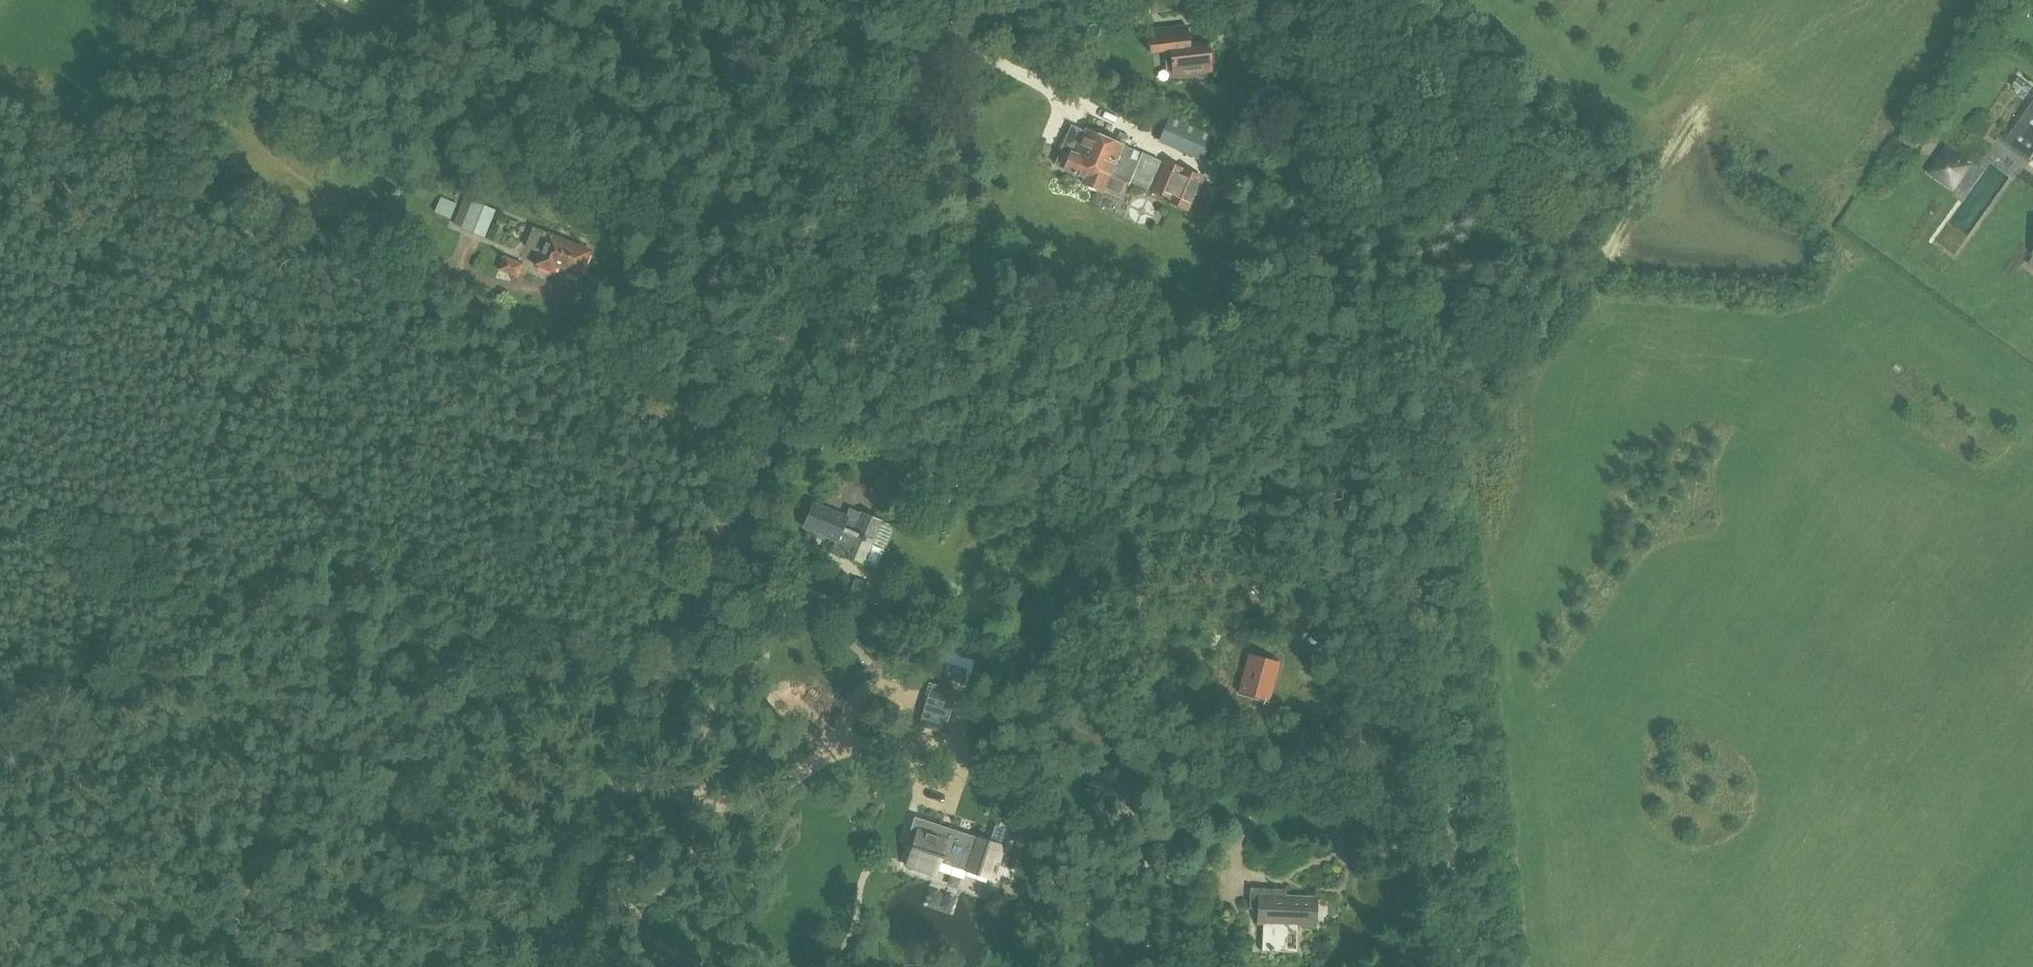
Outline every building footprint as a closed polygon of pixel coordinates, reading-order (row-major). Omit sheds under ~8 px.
[(1150,8),(1178,5),(1178,0),(1150,0),(1150,8)] [(1190,28),(1189,7),(1160,8),(1161,29),(1190,28)] [(1172,68),(1172,74),(1214,69),(1210,39),(1192,42),(1191,36),(1182,37),(1181,29),(1149,33),(1151,51),(1163,49),(1165,69),(1172,68)] [(2032,159),(2032,101),(2006,141),(2032,159)] [(1064,170),(1084,178),(1082,183),(1103,192),(1103,191),(1110,176),(1127,183),(1141,151),(1087,129),(1077,152),(1073,151),(1073,152),(1063,148),(1057,163),(1065,167),(1064,170)] [(1906,133),(1899,143),(1912,151),(1918,140),(1906,133)] [(1216,182),(1229,154),(1185,134),(1172,161),(1216,182)] [(1926,173),(1952,192),(1972,165),(1945,146),(1926,173)] [(1184,201),(1190,186),(1194,175),(1195,174),(1158,159),(1146,188),(1164,196),(1165,193),(1184,201)] [(436,211),(451,218),(457,203),(442,196),(436,211)] [(454,224),(485,237),(496,210),(464,198),(454,224)] [(557,265),(581,275),(591,249),(535,228),(528,246),(541,251),(536,263),(555,271),(557,265)] [(498,269),(519,277),(525,262),(504,254),(498,269)] [(845,554),(865,562),(882,521),(860,511),(859,513),(849,508),(845,516),(815,503),(805,527),(837,541),(834,548),(846,553),(845,554)] [(849,595),(888,611),(894,594),(856,578),(849,595)] [(1298,598),(1294,607),(1305,611),(1309,603),(1298,598)] [(1272,657),(1276,642),(1247,634),(1237,673),(1255,678),(1261,654),(1272,657)] [(964,668),(932,657),(927,672),(959,682),(964,668)] [(956,690),(929,682),(926,694),(952,702),(956,690)] [(910,866),(935,874),(943,848),(960,854),(960,855),(961,856),(967,837),(924,823),(910,866)] [(1264,950),(1296,951),(1297,925),(1316,925),(1317,897),(1286,896),(1286,890),(1252,889),(1251,908),(1259,908),(1259,924),(1265,924),(1264,950)]
